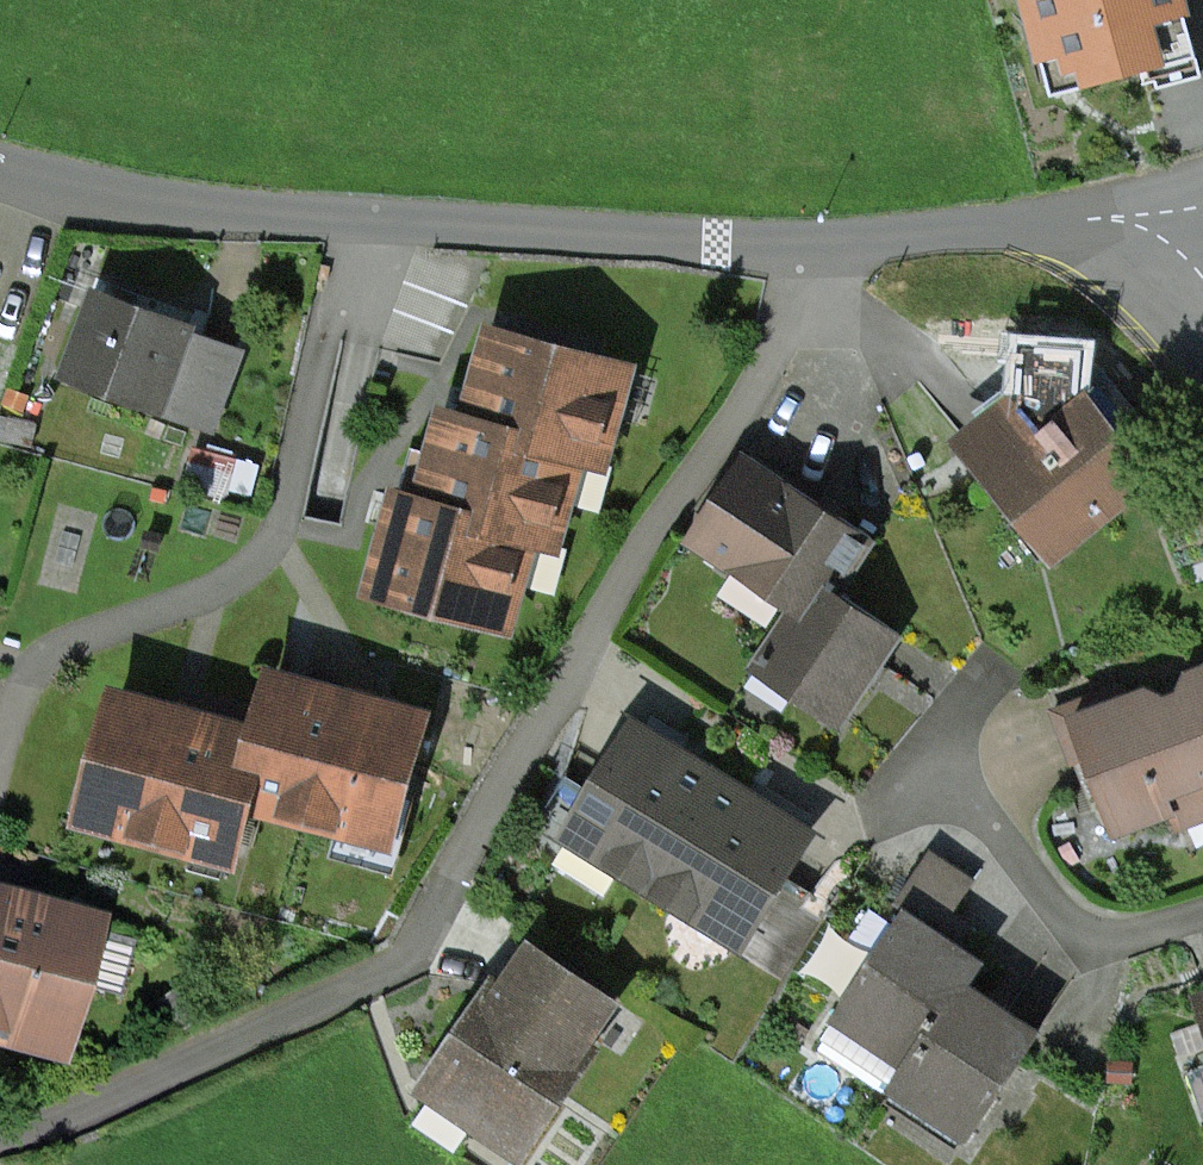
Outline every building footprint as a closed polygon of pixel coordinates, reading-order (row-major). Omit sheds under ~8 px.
[(1053,92),(1193,54),(1179,0),(1032,0),(1053,92)] [(188,328),(100,295),(71,374),(210,426),(235,358),(193,342),(184,339),(188,328)] [(475,404),(469,424),(579,455),(602,461),(628,369),(495,332),(475,404)] [(1066,372),(960,453),(1049,569),(1156,488),(1066,372)] [(427,485),(421,505),(532,537),(554,543),(579,455),(469,424),(446,417),(427,485)] [(232,461),(192,451),(181,495),(220,505),(232,461)] [(751,458),(698,536),(796,604),(838,592),(872,539),(820,505),(751,458)] [(397,509),(374,590),(507,627),(532,537),(421,505),(400,499),(397,509)] [(838,592),(796,604),(758,662),(844,719),(868,680),(898,633),(838,592)] [(445,708),(272,666),(257,730),(273,735),(254,804),(413,842),(445,708)] [(1074,727),(1120,846),(1202,814),(1202,678),(1074,727)] [(123,694),(85,830),(236,871),(254,804),(273,735),(257,730),(123,694)] [(637,722),(559,840),(739,959),(818,842),(764,806),(678,749),(637,722)] [(68,1074),(109,926),(13,899),(0,895),(0,1055),(68,1074)] [(902,907),(812,1064),(893,1110),(983,953),(902,907)] [(531,937),(420,1103),(513,1164),(515,1164),(625,1000),(531,937)] [(965,985),(885,1124),(957,1164),(968,1164),(1045,1030),(965,985)]
